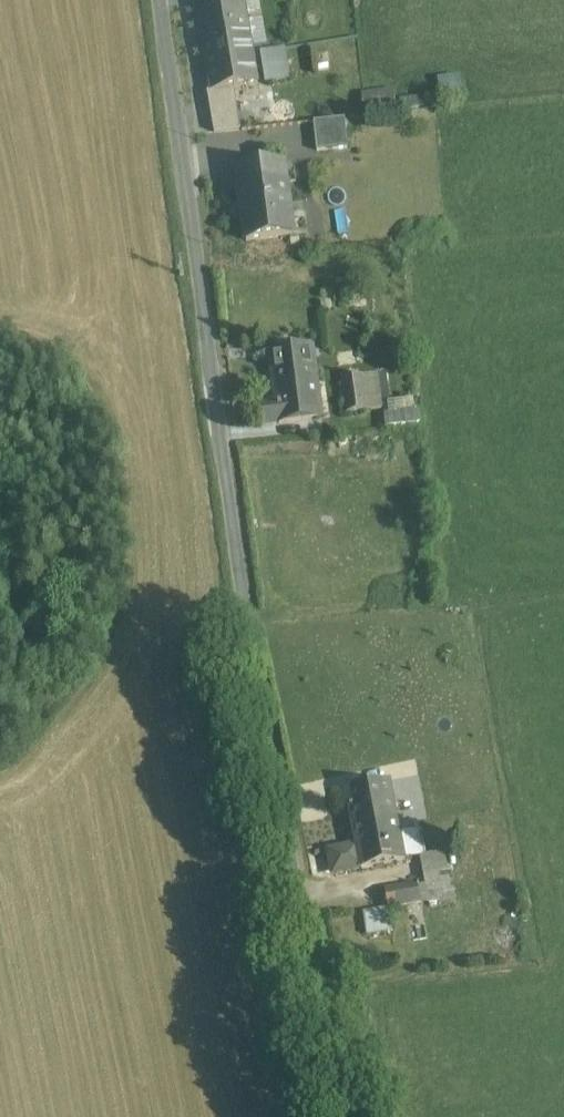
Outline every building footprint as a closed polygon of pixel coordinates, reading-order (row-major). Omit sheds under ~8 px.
[(196,3),(211,91),(234,87),(258,83),(243,0),(216,0),(196,3)] [(283,50),(262,54),(266,81),(288,78),(283,50)] [(234,87),(211,91),(207,91),(214,131),(241,129),(234,87)] [(396,87),(363,88),(364,109),(396,109),(396,87)] [(345,119),(314,122),(316,150),(347,147),(345,119)] [(284,164),(244,170),(246,187),(239,188),(242,207),(282,202),(283,204),(289,203),(284,164)] [(282,202),(242,207),(246,240),(293,234),(289,203),(283,204),(282,202)] [(312,346),(270,352),(276,400),(278,420),(278,421),(321,415),(312,346)] [(376,371),(342,376),(346,411),(381,406),(376,371)] [(276,400),(261,402),(264,422),(278,420),(276,400)] [(389,780),(346,789),(357,844),(332,849),(329,854),(331,868),(337,872),(361,867),(361,868),(404,860),(404,856),(396,814),(389,780)] [(396,814),(404,856),(424,853),(416,810),(396,814)] [(423,873),(447,868),(443,851),(420,855),(423,873)] [(454,886),(450,886),(449,876),(447,868),(423,873),(425,881),(417,882),(421,901),(455,895),(454,886)] [(384,888),(387,907),(421,901),(417,882),(384,888)] [(387,907),(362,911),(366,933),(391,929),(387,907)]
